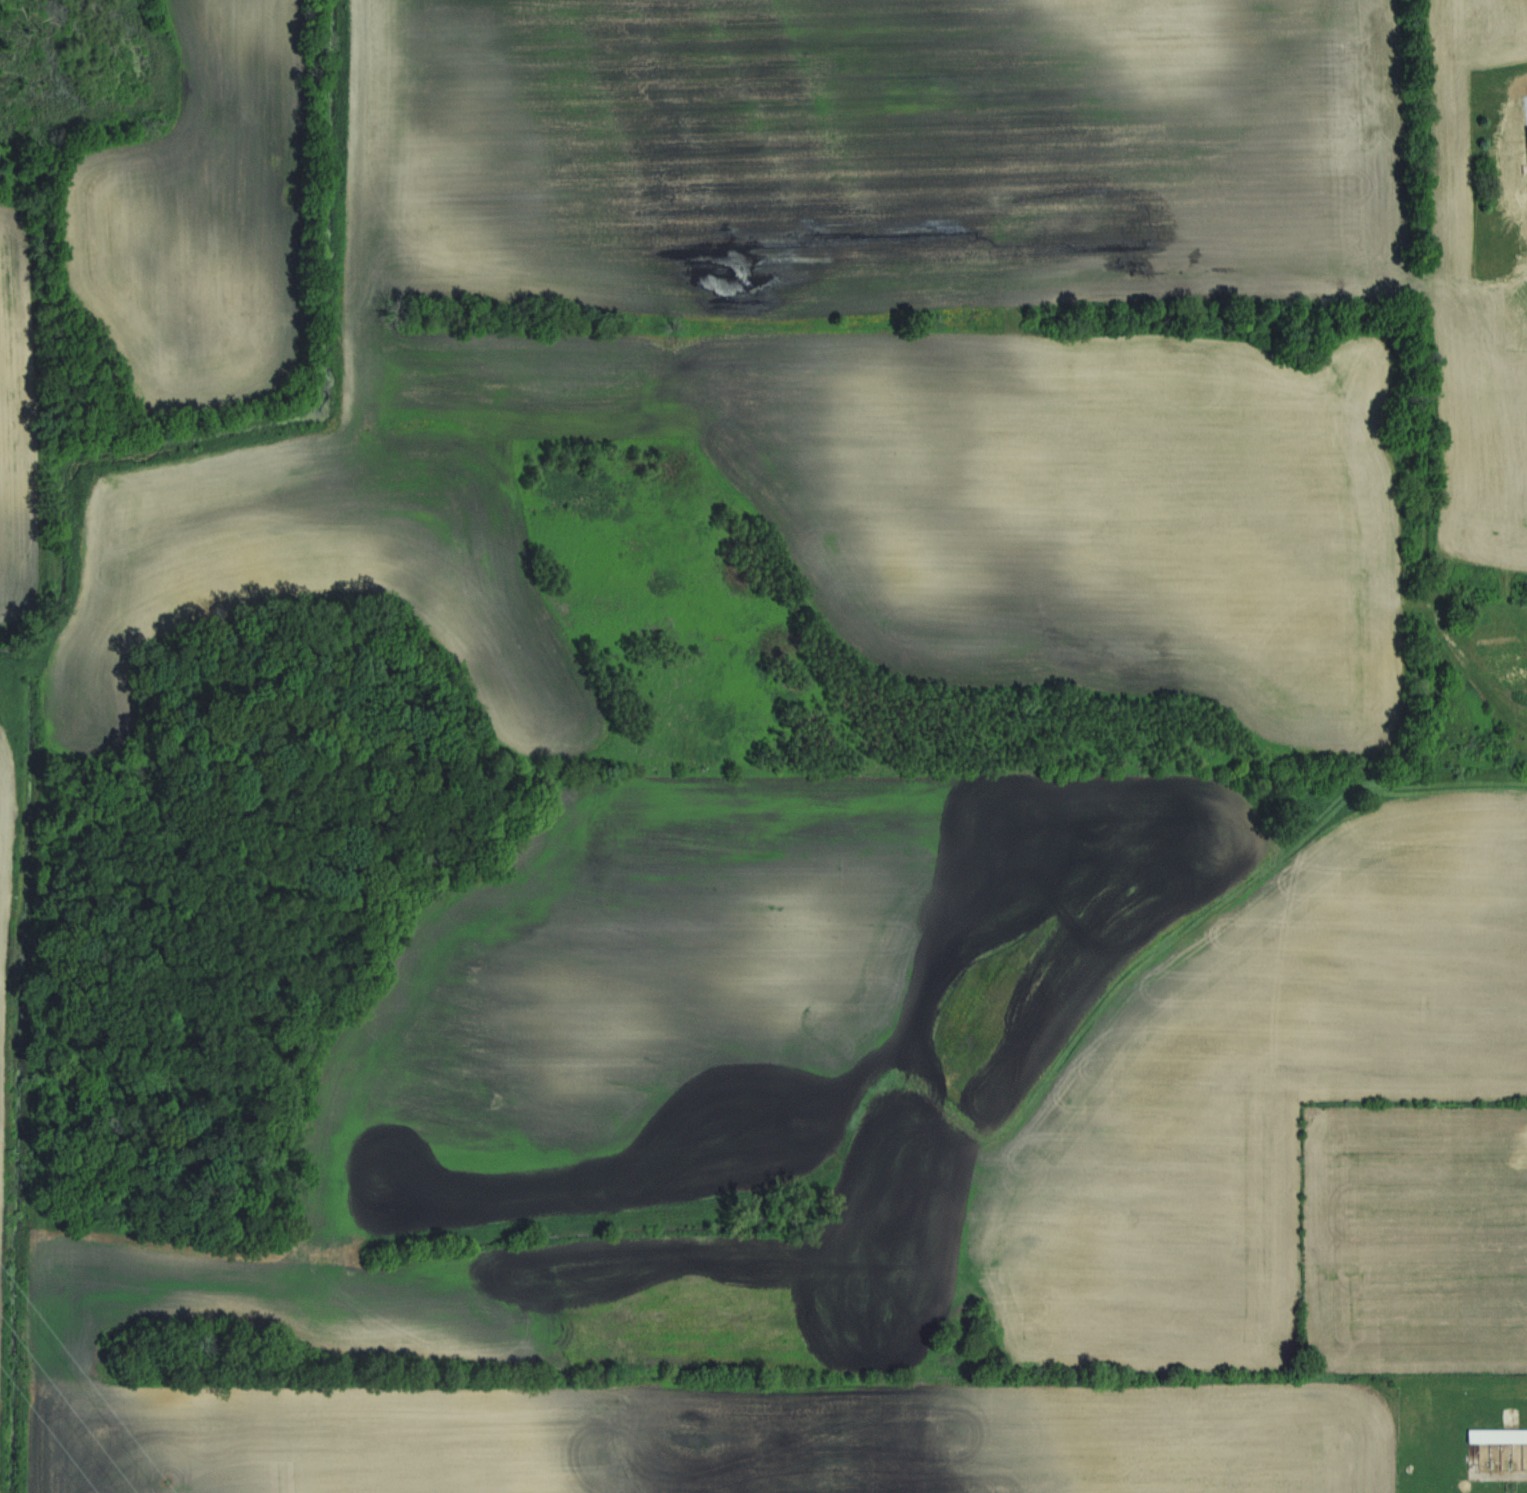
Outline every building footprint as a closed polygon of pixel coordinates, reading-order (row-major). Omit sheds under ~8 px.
[(1468,1429),(1468,1444),(1526,1444),(1526,1429),(1468,1429)]
